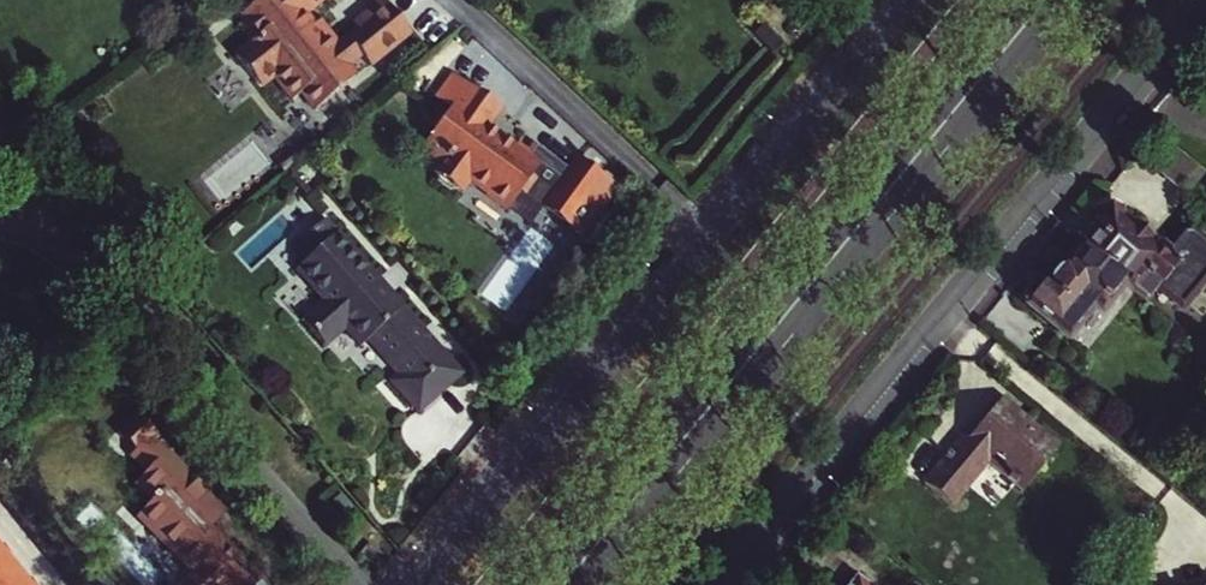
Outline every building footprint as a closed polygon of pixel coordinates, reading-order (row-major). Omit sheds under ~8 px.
[(234,57),(260,89),(273,77),(292,101),(301,93),(315,111),(356,78),(347,67),(360,57),(369,67),(410,34),(382,0),(352,24),(359,33),(341,48),(337,44),(332,48),(314,26),(304,14),(322,0),(259,0),(252,6),(256,11),(243,22),(238,25),(252,42),(234,57)] [(438,93),(453,104),(458,108),(470,91),(450,76),(438,93)] [(498,109),(472,89),(470,91),(458,108),(453,104),(442,118),(435,128),(420,148),(440,162),(431,174),(435,177),(436,184),(448,192),(454,191),(458,193),(468,180),(486,193),(485,195),(506,211),(518,194),(523,197),(535,180),(531,177),(539,165),(514,146),(511,152),(493,139),(495,135),(485,127),(498,109)] [(435,128),(442,118),(439,116),(432,127),(435,128)] [(291,151),(276,163),(284,172),(299,160),(291,151)] [(536,211),(576,240),(612,190),(572,161),(536,211)] [(1127,283),(1149,302),(1154,297),(1147,291),(1155,282),(1184,306),(1205,279),(1205,243),(1192,231),(1185,232),(1171,249),(1164,243),(1156,245),(1149,239),(1148,234),(1145,231),(1141,228),(1136,228),(1124,218),(1100,218),(1100,221),(1090,220),(1090,231),(1079,244),(1082,247),(1127,283)] [(376,278),(325,221),(293,250),(305,263),(294,273),(321,303),(300,322),(324,350),(344,332),(359,349),(366,343),(371,338),(389,359),(384,364),(396,377),(388,384),(415,415),(451,383),(427,356),(431,352),(417,335),(422,330),(396,301),(392,305),(388,300),(384,304),(372,291),(376,287),(372,282),(376,278)] [(1033,303),(1031,305),(1069,337),(1097,303),(1104,309),(1127,283),(1082,247),(1067,265),(1065,263),(1046,285),(1044,284),(1035,284),(1028,293),(1028,299),(1033,303)] [(965,435),(925,484),(953,507),(989,463),(1023,492),(1061,445),(1004,398),(970,440),(965,435)] [(851,573),(842,584),(865,584),(851,573)]
